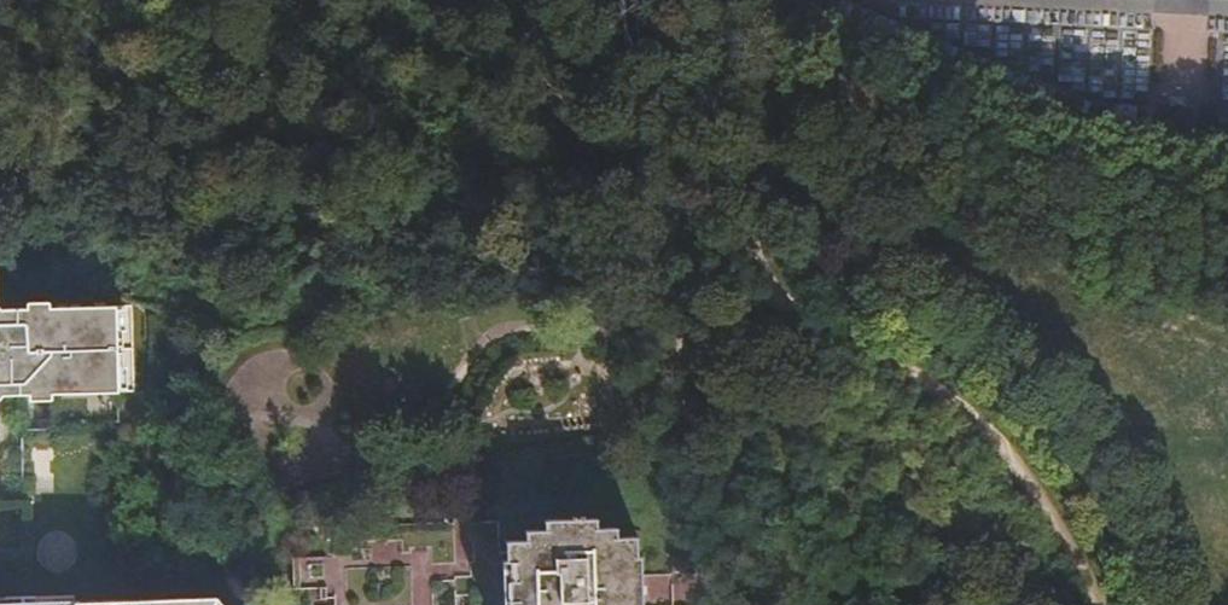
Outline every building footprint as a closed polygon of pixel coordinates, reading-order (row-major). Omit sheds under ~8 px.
[(3,396),(30,396),(30,402),(52,402),(53,396),(118,395),(119,391),(134,391),(133,309),(117,308),(51,309),(51,303),(29,304),(28,310),(2,311),(0,308),(0,400),(3,396)] [(637,558),(637,540),(620,539),(620,530),(601,529),(600,521),(584,520),(584,516),(572,516),(571,500),(524,501),(524,512),(447,514),(447,524),(333,529),(334,558),(294,560),(295,590),(307,590),(314,590),(322,590),(322,600),(337,600),(337,604),(638,604),(637,558)] [(637,558),(638,604),(645,604),(645,578),(644,558),(637,558)] [(706,576),(645,578),(645,604),(719,604),(706,576)] [(307,590),(308,604),(337,604),(337,600),(322,600),(322,590),(314,590),(307,590)]
